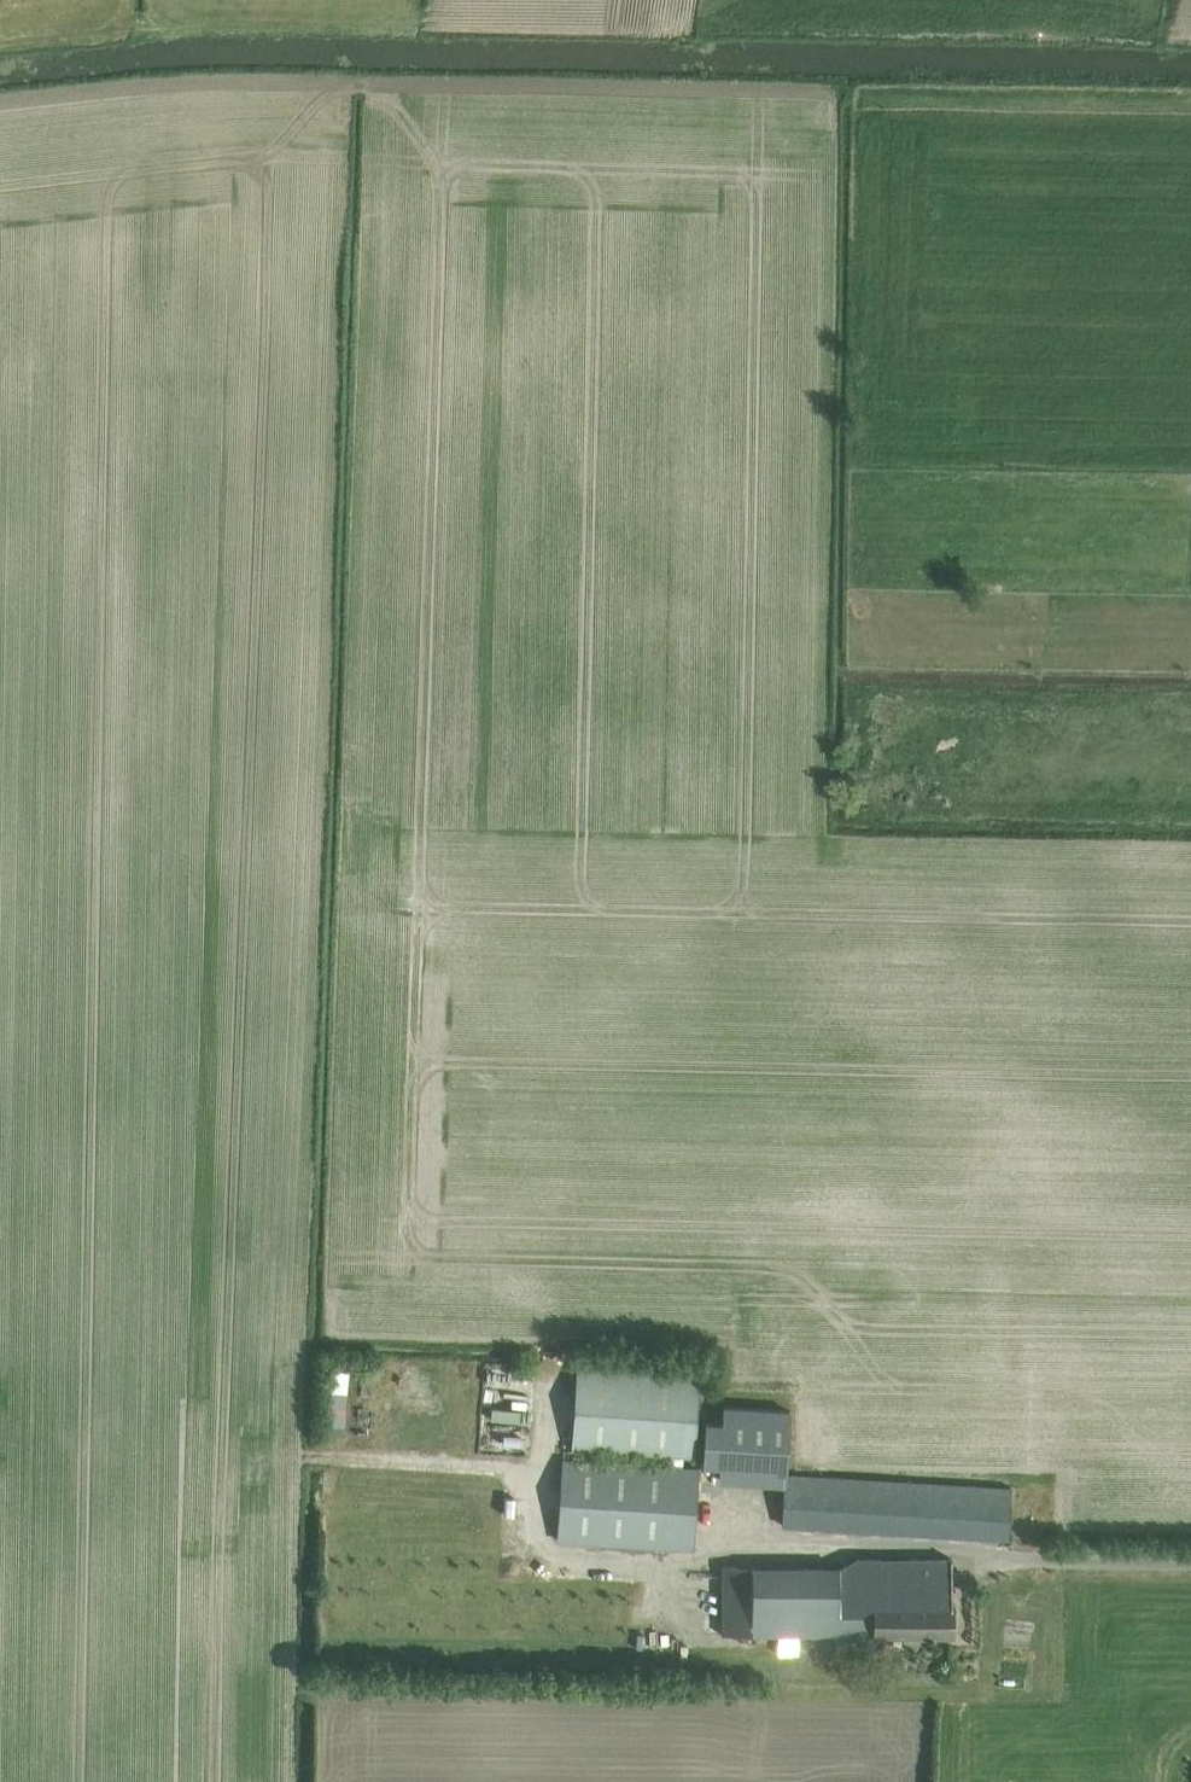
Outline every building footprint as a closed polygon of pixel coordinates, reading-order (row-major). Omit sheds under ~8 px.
[(576,1444),(697,1452),(703,1375),(581,1367),(576,1444)] [(717,1479),(783,1483),(789,1407),(723,1403),(722,1416),(707,1415),(705,1464),(718,1465),(717,1479)] [(694,1547),(699,1469),(563,1460),(558,1538),(694,1547)] [(1012,1488),(988,1487),(785,1475),(782,1524),(916,1532),(1009,1537),(1012,1488)] [(952,1558),(928,1558),(855,1558),(839,1566),(753,1566),(753,1565),(723,1565),(723,1636),(834,1636),(834,1646),(882,1646),(882,1634),(928,1635),(952,1635),(953,1603),(952,1603),(952,1558)]
